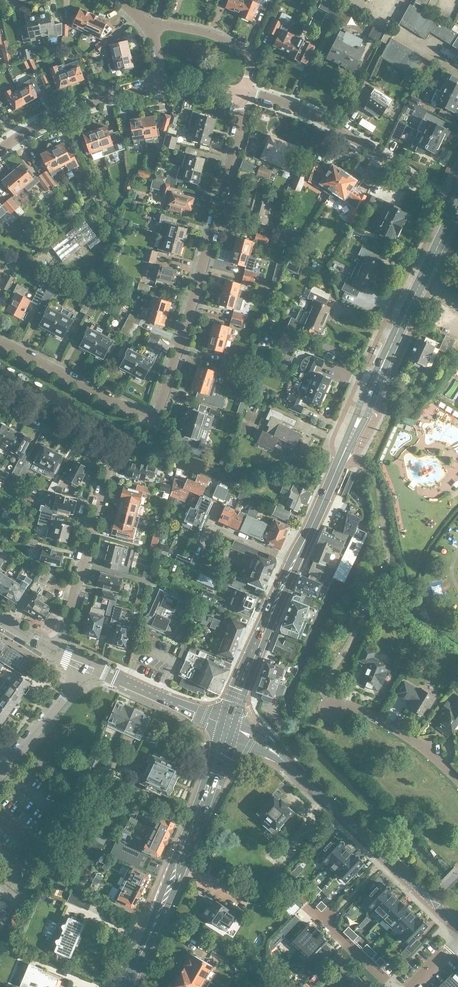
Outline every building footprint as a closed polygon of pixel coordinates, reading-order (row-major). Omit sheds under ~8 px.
[(225,7),(241,14),(246,0),(228,0),(225,7)] [(248,0),(246,0),(241,14),(239,16),(251,21),(257,8),(259,9),(260,8),(265,11),(266,10),(265,9),(269,1),(274,3),(275,0),(255,0),(254,2),(248,0)] [(404,26),(416,7),(410,4),(400,23),(404,26)] [(416,7),(404,26),(409,29),(421,11),(416,7)] [(75,14),(70,25),(77,29),(78,26),(84,29),(91,14),(81,9),(78,15),(75,14)] [(342,10),(340,10),(340,9),(334,21),(346,27),(352,16),(352,15),(342,10)] [(282,11),(279,19),(288,23),(292,16),(282,11)] [(421,11),(409,29),(415,33),(427,14),(421,11)] [(49,13),(37,15),(41,33),(48,32),(49,35),(54,33),(52,26),(55,25),(53,19),(51,20),(49,13)] [(91,32),(90,34),(89,35),(99,40),(100,39),(103,41),(106,39),(117,29),(108,22),(108,21),(102,18),(92,13),(91,14),(84,29),(91,32)] [(427,14),(415,33),(420,36),(432,18),(427,14)] [(41,33),(37,15),(25,18),(27,25),(21,27),(25,42),(36,40),(35,35),(41,33)] [(303,29),(307,31),(312,20),(308,18),(303,29)] [(432,18),(420,36),(426,40),(431,32),(438,21),(432,18)] [(273,45),(287,52),(291,53),(297,38),(294,37),(295,36),(287,32),(290,27),(272,19),(266,31),(277,36),(273,45)] [(435,35),(442,24),(438,21),(431,32),(435,35)] [(439,37),(447,27),(442,24),(435,35),(439,37)] [(381,41),(385,32),(373,26),(367,37),(380,44),(381,41)] [(443,40),(450,29),(447,27),(439,37),(443,40)] [(450,29),(443,40),(451,45),(457,49),(457,34),(450,29)] [(354,72),(357,73),(362,62),(359,60),(367,45),(362,42),(363,40),(347,32),(346,34),(340,31),(333,47),(330,45),(324,57),(327,58),(354,72)] [(393,35),(386,31),(381,41),(388,45),(393,35)] [(7,41),(2,42),(0,33),(0,44),(1,44),(5,59),(11,58),(7,41)] [(298,37),(297,38),(291,53),(289,57),(299,63),(300,62),(306,65),(315,46),(309,43),(309,42),(298,37)] [(386,59),(397,41),(392,38),(388,45),(381,57),(386,59)] [(97,47),(101,51),(110,43),(106,39),(103,41),(97,47)] [(110,45),(113,58),(131,54),(127,41),(123,42),(122,39),(112,41),(113,45),(110,45)] [(391,62),(401,44),(397,41),(386,59),(391,62)] [(395,65),(406,47),(401,44),(391,62),(395,65)] [(400,68),(411,50),(406,47),(395,65),(400,68)] [(29,49),(23,50),(25,61),(32,58),(38,57),(37,51),(30,53),(29,49)] [(405,71),(416,52),(411,50),(400,68),(405,71)] [(409,74),(420,55),(416,52),(405,71),(409,74)] [(131,54),(113,58),(109,59),(110,63),(112,71),(116,70),(116,71),(126,68),(127,70),(132,68),(131,67),(134,66),(131,54)] [(415,77),(426,59),(420,55),(409,74),(415,77)] [(39,72),(33,59),(31,59),(30,59),(30,60),(25,61),(21,63),(25,71),(29,69),(31,75),(33,74),(34,76),(39,74),(38,72),(39,72)] [(426,59),(415,77),(420,80),(431,62),(426,59)] [(89,65),(92,73),(96,72),(94,66),(97,65),(97,63),(93,64),(89,65)] [(56,90),(71,84),(66,70),(59,72),(57,66),(48,69),(56,90)] [(79,67),(72,69),(71,68),(66,70),(71,84),(84,80),(79,67)] [(442,92),(457,99),(457,83),(457,81),(457,77),(446,71),(442,78),(440,83),(445,86),(442,92)] [(401,85),(408,90),(415,80),(407,75),(401,85)] [(17,87),(20,91),(26,103),(38,96),(35,92),(40,89),(34,78),(17,87)] [(364,108),(379,118),(392,100),(376,89),(371,97),(364,108)] [(432,101),(454,112),(457,114),(457,99),(442,92),(437,89),(434,95),(432,101)] [(26,103),(20,91),(14,94),(11,90),(5,93),(7,97),(14,110),(26,103)] [(411,96),(409,101),(418,106),(420,100),(411,96)] [(409,101),(406,106),(415,110),(413,115),(422,119),(417,130),(423,133),(442,142),(446,135),(444,133),(446,130),(423,119),(427,110),(418,106),(409,101)] [(193,111),(189,126),(212,132),(216,119),(206,116),(206,115),(193,111)] [(169,125),(171,116),(164,114),(160,131),(166,133),(168,125),(169,125)] [(171,116),(169,125),(175,127),(178,116),(172,114),(172,116),(171,116)] [(143,118),(146,140),(146,143),(155,142),(154,137),(158,136),(155,116),(149,117),(148,115),(144,116),(144,118),(143,118)] [(146,140),(143,118),(141,118),(141,117),(136,117),(137,119),(131,120),(134,140),(134,139),(135,144),(140,143),(139,141),(146,140)] [(390,139),(398,142),(406,125),(404,124),(404,123),(399,121),(390,139)] [(97,130),(95,130),(104,156),(125,149),(119,131),(114,133),(113,131),(109,133),(106,126),(101,128),(101,127),(96,128),(97,130)] [(189,126),(187,133),(191,135),(190,140),(209,145),(212,132),(189,126)] [(104,156),(95,130),(94,131),(93,129),(88,131),(89,132),(84,134),(86,141),(83,142),(87,154),(90,154),(92,154),(92,155),(93,155),(94,160),(104,156)] [(415,129),(407,147),(413,150),(413,151),(421,155),(421,154),(423,155),(426,149),(434,152),(433,156),(438,158),(441,150),(439,149),(442,142),(417,130),(415,129)] [(163,140),(176,144),(177,138),(165,134),(163,140)] [(269,160),(276,163),(285,141),(277,138),(276,140),(271,138),(266,151),(259,148),(255,158),(264,162),(265,159),(269,161),(269,160)] [(176,144),(163,140),(162,146),(174,150),(176,144)] [(285,141),(276,163),(282,166),(289,169),(288,170),(297,174),(292,188),(300,191),(305,180),(311,166),(294,159),(299,147),(292,144),(285,141)] [(54,148),(52,149),(65,174),(79,166),(71,150),(67,152),(63,144),(58,146),(57,145),(53,147),(54,148)] [(49,170),(42,174),(52,187),(58,183),(52,176),(57,174),(56,171),(62,168),(52,149),(51,150),(50,148),(46,150),(47,152),(41,155),(43,159),(41,161),(45,170),(48,168),(49,170)] [(185,155),(182,166),(201,171),(205,159),(190,155),(190,156),(185,155)] [(13,171),(12,173),(24,187),(25,187),(28,191),(39,181),(47,191),(52,187),(42,174),(37,177),(36,175),(35,176),(29,169),(27,171),(21,165),(19,167),(17,165),(12,170),(13,171)] [(324,190),(330,194),(345,172),(338,167),(337,169),(333,166),(328,173),(318,167),(311,165),(311,166),(305,180),(306,181),(312,183),(313,179),(326,187),(324,190)] [(201,171),(182,166),(182,167),(180,166),(177,178),(183,179),(183,180),(198,184),(201,171)] [(257,174),(269,179),(272,172),(260,167),(257,174)] [(345,172),(330,194),(331,194),(330,195),(330,197),(330,198),(331,199),(332,201),(333,201),(334,201),(336,201),(337,201),(337,200),(340,196),(355,206),(351,214),(358,218),(364,204),(365,204),(368,197),(361,193),(360,194),(351,189),(356,181),(352,178),(353,176),(345,172)] [(24,187),(12,173),(2,181),(3,182),(2,182),(7,188),(8,187),(15,195),(24,187)] [(128,174),(125,185),(132,187),(135,175),(128,174)] [(155,174),(154,180),(166,184),(168,177),(155,174)] [(153,180),(151,188),(161,190),(160,195),(171,199),(168,210),(182,213),(183,208),(191,210),(191,208),(193,209),(194,204),(193,204),(194,198),(172,192),(170,191),(172,185),(166,184),(154,180),(153,180)] [(99,181),(93,184),(98,196),(104,193),(99,181)] [(93,184),(86,187),(92,199),(98,196),(93,184)] [(250,189),(247,201),(248,204),(251,204),(247,219),(263,224),(267,225),(269,216),(273,204),(262,201),(264,193),(250,189)] [(369,194),(368,197),(365,204),(371,207),(375,197),(369,194)] [(11,197),(7,201),(15,210),(19,207),(11,197)] [(5,208),(11,214),(15,210),(7,201),(3,205),(2,206),(0,204),(0,213),(5,208)] [(386,211),(382,218),(402,227),(406,218),(404,218),(405,214),(398,211),(399,209),(387,203),(384,210),(386,211)] [(159,235),(162,236),(183,242),(184,240),(186,241),(187,235),(185,235),(187,229),(171,224),(172,222),(166,220),(167,215),(156,212),(154,218),(161,220),(160,225),(162,226),(159,235)] [(402,227),(382,218),(379,225),(377,224),(374,231),(386,236),(387,235),(394,238),(396,235),(397,236),(402,227)] [(100,241),(85,221),(51,246),(62,262),(87,244),(91,249),(100,241)] [(351,230),(361,235),(364,228),(354,223),(351,230)] [(255,239),(268,243),(269,236),(257,233),(255,239)] [(183,242),(162,236),(158,249),(164,250),(163,252),(170,254),(170,252),(180,254),(183,242)] [(238,238),(235,250),(251,254),(252,249),(254,249),(255,245),(256,242),(238,238)] [(356,267),(377,277),(382,265),(376,263),(380,255),(362,247),(358,255),(361,256),(356,267)] [(144,255),(157,259),(159,251),(146,248),(144,255)] [(235,250),(231,262),(246,266),(245,269),(246,270),(246,269),(253,271),(257,256),(251,254),(235,250)] [(157,259),(144,255),(143,260),(149,262),(149,264),(150,264),(150,265),(152,266),(149,278),(157,280),(157,281),(163,283),(163,281),(173,284),(176,270),(161,266),(156,265),(157,259)] [(276,261),(274,277),(280,278),(283,262),(276,261)] [(377,277),(356,267),(350,278),(348,277),(342,290),(357,297),(360,291),(362,292),(365,286),(371,288),(377,277)] [(246,270),(244,275),(255,279),(257,272),(253,271),(246,269),(246,270)] [(243,281),(254,284),(255,279),(244,275),(243,281)] [(8,277),(2,287),(7,289),(12,279),(8,277)] [(52,280),(47,277),(41,289),(39,289),(32,302),(39,305),(41,302),(52,280)] [(52,280),(41,302),(46,305),(58,283),(52,280)] [(227,280),(223,293),(239,297),(241,289),(240,289),(241,286),(241,284),(227,280)] [(137,290),(149,294),(151,287),(139,284),(137,290)] [(24,297),(28,290),(18,285),(8,305),(10,306),(8,311),(21,318),(30,301),(24,297)] [(310,299),(305,311),(326,320),(331,308),(325,305),(331,293),(313,285),(307,298),(310,299)] [(239,297),(223,293),(220,305),(234,309),(235,308),(236,308),(238,302),(242,303),(243,298),(239,297)] [(81,311),(86,314),(93,300),(87,297),(81,311)] [(149,301),(147,308),(167,314),(170,302),(152,297),(150,302),(149,301)] [(86,314),(92,317),(99,303),(93,300),(86,314)] [(40,325),(51,331),(60,314),(63,309),(62,308),(63,307),(57,304),(57,305),(52,303),(49,308),(48,308),(43,318),(44,318),(40,325)] [(167,314),(147,308),(144,320),(164,325),(167,314)] [(60,314),(51,331),(63,337),(66,330),(67,330),(73,320),(72,320),(74,314),(70,312),(63,309),(60,314)] [(291,317),(287,327),(300,333),(301,331),(312,336),(315,330),(321,333),(326,320),(305,311),(301,309),(296,319),(291,317)] [(234,312),(232,318),(243,320),(245,315),(234,312)] [(130,313),(127,319),(138,325),(141,319),(130,313)] [(230,323),(242,326),(243,320),(232,318),(230,323)] [(127,319),(120,332),(126,335),(132,322),(127,319)] [(132,322),(126,335),(131,338),(138,325),(132,322)] [(215,323),(212,336),(228,340),(233,341),(234,338),(231,334),(231,333),(231,331),(232,328),(215,323)] [(87,350),(92,352),(101,335),(94,332),(97,326),(92,324),(90,329),(89,328),(83,338),(84,339),(80,346),(81,347),(80,349),(85,352),(87,350)] [(148,337),(158,342),(161,337),(151,332),(148,337)] [(101,335),(92,352),(97,355),(96,357),(101,360),(102,358),(103,358),(107,351),(108,351),(113,341),(112,341),(115,335),(110,333),(107,338),(101,335)] [(442,345),(440,349),(449,353),(452,347),(455,340),(446,335),(442,345)] [(228,340),(212,336),(208,348),(226,352),(227,346),(226,346),(228,340)] [(409,359),(415,362),(414,366),(420,368),(421,364),(426,367),(437,342),(426,338),(425,342),(418,339),(409,359)] [(127,371),(132,373),(141,356),(135,352),(137,347),(132,345),(129,350),(128,349),(123,359),(124,360),(120,367),(121,368),(120,370),(126,373),(127,371)] [(141,356),(132,373),(137,376),(136,378),(141,381),(142,379),(143,379),(147,372),(148,372),(153,362),(152,362),(155,357),(150,354),(147,359),(141,356)] [(304,374),(301,382),(325,392),(330,380),(313,372),(316,365),(321,367),(324,361),(313,356),(312,357),(311,357),(310,357),(309,357),(308,358),(307,358),(306,359),(305,359),(304,360),(303,361),(302,363),(301,365),(301,366),(301,367),(301,368),(301,369),(302,370),(302,372),(303,373),(304,374)] [(221,363),(232,367),(244,371),(246,365),(223,357),(221,363)] [(232,367),(221,363),(220,368),(230,372),(232,367)] [(196,371),(194,377),(215,384),(217,378),(216,377),(218,372),(219,369),(212,366),(211,370),(199,366),(197,371),(196,371)] [(215,384),(194,377),(192,383),(193,384),(192,389),(199,391),(197,399),(208,403),(208,404),(219,408),(219,407),(222,408),(224,409),(227,401),(225,401),(227,397),(219,394),(222,386),(215,384)] [(292,393),(289,401),(292,402),(290,408),(301,413),(304,407),(298,405),(301,397),(319,405),(325,392),(301,382),(298,389),(296,394),(292,393)] [(185,413),(183,421),(203,427),(210,429),(214,417),(217,418),(218,415),(220,416),(222,417),(224,411),(222,410),(211,407),(209,415),(205,414),(205,413),(194,409),(194,410),(189,409),(187,414),(185,413)] [(269,414),(272,416),(268,425),(270,426),(267,432),(265,431),(261,441),(275,447),(277,443),(286,447),(288,443),(296,447),(300,439),(302,440),(304,436),(302,435),(302,434),(294,430),(298,420),(272,408),(269,414)] [(203,427),(183,421),(181,428),(182,429),(181,434),(186,435),(185,436),(190,438),(190,440),(194,441),(195,439),(196,440),(197,439),(201,440),(199,448),(201,448),(199,454),(208,457),(210,452),(211,452),(213,446),(204,443),(206,436),(203,435),(203,434),(200,434),(203,427)] [(8,428),(8,427),(5,426),(5,424),(2,422),(0,423),(0,443),(8,428)] [(11,450),(19,434),(14,431),(14,429),(11,427),(9,428),(8,428),(0,443),(0,444),(11,450)] [(17,478),(17,477),(27,459),(30,454),(25,451),(31,439),(28,437),(28,435),(24,434),(23,435),(20,433),(19,434),(11,450),(18,453),(17,456),(20,458),(12,474),(17,477),(17,478)] [(45,467),(53,450),(49,448),(50,447),(45,444),(44,446),(43,445),(38,456),(37,455),(34,460),(35,461),(34,463),(30,468),(41,474),(45,467)] [(59,453),(53,450),(45,467),(56,474),(57,472),(58,473),(60,467),(65,457),(63,456),(64,454),(59,452),(59,453)] [(27,459),(17,477),(24,481),(30,468),(34,462),(27,459)] [(81,482),(85,475),(83,474),(86,468),(84,466),(85,465),(78,462),(77,463),(75,462),(66,479),(73,483),(72,485),(76,487),(80,481),(81,482)] [(128,467),(127,471),(128,473),(127,476),(144,480),(146,474),(154,476),(157,464),(148,462),(147,465),(136,462),(135,465),(131,463),(130,467),(128,467)] [(6,479),(9,473),(1,469),(0,468),(0,476),(6,479)] [(53,479),(54,480),(49,490),(56,491),(57,486),(59,483),(58,483),(61,476),(56,474),(53,479)] [(172,490),(171,495),(174,497),(185,501),(189,490),(202,496),(206,487),(210,478),(199,475),(198,475),(195,482),(187,478),(186,482),(175,477),(172,490)] [(161,483),(159,490),(170,493),(171,485),(161,483)] [(121,499),(139,504),(140,496),(144,497),(145,493),(150,494),(151,488),(137,484),(136,490),(124,487),(123,491),(121,491),(121,495),(121,496),(121,499)] [(286,484),(282,493),(290,497),(294,499),(290,507),(298,510),(301,502),(306,504),(311,493),(294,486),(294,487),(286,484)] [(213,495),(224,500),(229,490),(218,485),(213,495)] [(39,510),(41,511),(53,514),(55,509),(54,509),(73,514),(73,511),(75,512),(77,504),(75,504),(76,501),(69,499),(69,498),(62,496),(61,497),(55,495),(55,496),(53,496),(52,501),(53,501),(51,508),(43,506),(40,505),(39,510)] [(199,506),(189,528),(197,531),(199,527),(200,525),(202,526),(206,515),(205,514),(211,500),(205,498),(204,500),(202,499),(199,506)] [(119,510),(118,511),(136,515),(139,504),(121,499),(120,505),(118,505),(118,508),(119,510)] [(183,525),(189,528),(199,506),(193,503),(185,520),(183,525)] [(247,514),(240,530),(281,548),(285,538),(283,537),(285,533),(286,534),(289,528),(288,527),(289,526),(282,523),(273,519),(270,525),(255,518),(259,509),(251,505),(247,514)] [(219,521),(228,525),(235,510),(226,506),(219,521)] [(277,506),(273,515),(288,521),(292,512),(277,506)] [(235,510),(228,525),(238,529),(244,514),(235,510)] [(49,527),(49,529),(47,537),(68,542),(72,526),(52,520),(53,514),(41,511),(38,524),(49,527)] [(115,522),(136,528),(140,529),(143,517),(136,515),(118,511),(118,512),(117,512),(116,516),(117,517),(115,522)] [(315,561),(309,576),(329,585),(333,576),(343,581),(367,532),(357,527),(361,517),(352,513),(348,512),(343,532),(343,533),(334,529),(332,533),(335,535),(335,536),(322,531),(317,544),(310,559),(315,561)] [(112,526),(111,529),(112,530),(112,534),(116,535),(115,538),(132,543),(136,528),(115,522),(114,525),(112,526)] [(161,550),(165,539),(161,537),(157,548),(160,549),(158,555),(167,558),(169,552),(161,550)] [(39,541),(27,538),(25,544),(37,547),(39,541)] [(252,559),(249,567),(270,575),(276,560),(274,556),(235,540),(232,547),(250,555),(251,554),(258,557),(256,561),(252,559)] [(145,541),(143,547),(155,550),(157,544),(145,541)] [(132,560),(134,561),(135,557),(133,556),(135,549),(107,542),(105,552),(106,552),(104,561),(105,561),(104,566),(129,573),(130,566),(132,560)] [(40,548),(37,559),(60,565),(60,563),(61,563),(63,556),(62,556),(63,553),(56,551),(56,550),(48,548),(48,550),(40,548)] [(184,564),(189,566),(194,555),(195,552),(189,549),(187,552),(188,553),(186,557),(178,554),(175,560),(184,564)] [(194,555),(189,567),(206,574),(209,566),(204,564),(205,560),(194,555)] [(47,591),(44,596),(37,592),(42,583),(45,585),(49,579),(52,581),(55,576),(52,574),(55,569),(46,566),(36,582),(33,587),(31,591),(36,593),(26,609),(44,620),(49,612),(48,611),(50,607),(48,605),(51,601),(50,600),(54,595),(47,591)] [(235,576),(234,580),(263,592),(270,575),(249,567),(244,580),(235,576)] [(145,569),(143,577),(150,579),(152,571),(145,569)] [(160,573),(152,571),(150,579),(157,581),(160,573)] [(5,595),(15,580),(5,574),(6,572),(4,573),(0,580),(0,593),(1,592),(5,595)] [(101,574),(100,574),(97,585),(98,585),(97,587),(118,592),(119,591),(121,589),(122,587),(123,584),(123,582),(122,579),(122,578),(113,575),(113,576),(108,575),(108,574),(101,572),(101,574)] [(215,585),(225,588),(235,592),(233,598),(231,605),(209,596),(207,601),(218,605),(216,608),(228,613),(230,607),(239,611),(239,612),(252,618),(257,608),(256,607),(260,597),(258,596),(259,593),(260,593),(263,592),(234,580),(232,585),(228,583),(218,580),(200,573),(197,581),(214,588),(215,585)] [(295,590),(302,593),(310,596),(310,595),(311,593),(317,596),(320,588),(326,590),(329,586),(329,585),(309,576),(309,578),(302,575),(296,588),(295,590)] [(15,580),(5,595),(7,596),(6,598),(12,601),(13,600),(16,602),(28,584),(27,583),(28,581),(25,579),(24,581),(17,577),(15,580)] [(160,589),(144,625),(170,636),(170,635),(171,634),(171,633),(171,632),(171,630),(170,628),(170,627),(169,626),(168,626),(169,624),(168,623),(169,621),(161,617),(165,607),(174,610),(180,598),(160,589)] [(110,607),(114,609),(115,606),(118,595),(102,591),(101,597),(112,600),(110,607)] [(295,593),(291,603),(317,614),(322,601),(302,593),(301,596),(295,593)] [(143,600),(137,598),(134,609),(140,611),(143,600)] [(291,603),(285,616),(310,627),(311,623),(313,624),(317,614),(291,603)] [(121,616),(123,608),(115,606),(114,609),(112,619),(111,623),(118,625),(114,643),(119,644),(118,646),(124,648),(128,649),(133,628),(124,626),(124,625),(125,625),(127,619),(121,616)] [(88,619),(85,618),(83,627),(86,627),(84,634),(91,635),(90,637),(96,638),(97,637),(98,637),(105,611),(91,607),(88,619)] [(226,629),(224,636),(240,642),(247,624),(239,621),(240,617),(229,613),(228,617),(226,616),(225,617),(224,620),(223,622),(204,615),(201,623),(215,629),(216,625),(224,628),(226,629)] [(31,615),(28,622),(34,625),(37,618),(31,615)] [(310,627),(285,616),(280,628),(282,632),(289,635),(304,641),(310,627)] [(281,660),(291,663),(293,659),(294,660),(302,643),(289,637),(287,637),(286,637),(279,635),(273,651),(282,655),(280,659),(281,660)] [(240,642),(224,636),(217,654),(233,660),(240,642)] [(6,664),(23,674),(31,660),(14,650),(7,645),(6,644),(0,655),(0,660),(6,664)] [(179,674),(179,675),(196,683),(205,687),(205,688),(214,692),(214,691),(219,693),(224,681),(231,663),(224,660),(200,650),(198,655),(183,648),(179,657),(186,660),(179,674)] [(360,659),(369,663),(361,683),(366,685),(365,687),(372,690),(372,688),(377,690),(381,682),(383,683),(387,673),(385,672),(388,665),(372,658),(374,652),(365,648),(360,659)] [(264,670),(262,678),(277,684),(280,676),(282,670),(274,668),(275,665),(268,663),(265,670),(264,670)] [(14,678),(10,684),(23,693),(24,693),(26,694),(30,688),(28,687),(30,683),(17,674),(17,675),(15,674),(13,677),(14,678)] [(285,687),(279,684),(277,684),(262,678),(257,691),(263,693),(261,697),(262,698),(262,699),(268,701),(271,700),(271,698),(274,699),(275,698),(281,700),(285,687)] [(416,711),(424,716),(436,697),(421,688),(420,691),(405,682),(398,693),(412,702),(409,707),(411,708),(411,709),(414,711),(416,711)] [(8,688),(3,694),(17,703),(17,702),(19,704),(23,698),(21,696),(23,693),(10,684),(10,685),(8,684),(6,687),(8,688)] [(0,699),(0,706),(10,713),(10,712),(12,714),(16,708),(14,706),(17,703),(3,694),(2,692),(0,695),(0,698),(0,699)] [(135,707),(125,703),(124,704),(117,701),(108,720),(109,721),(107,726),(123,733),(135,707)] [(457,705),(447,707),(437,720),(441,723),(440,724),(440,728),(447,733),(451,733),(454,730),(453,726),(457,720),(457,704),(457,705)] [(3,722),(5,723),(9,717),(7,716),(10,713),(0,706),(0,720),(3,722)] [(144,712),(135,707),(123,733),(140,740),(142,735),(143,736),(152,716),(144,713),(144,712)] [(105,759),(111,762),(116,751),(110,748),(105,759)] [(89,764),(96,767),(101,756),(94,753),(89,764)] [(161,792),(168,796),(181,768),(174,765),(175,763),(161,756),(160,758),(153,755),(149,765),(145,773),(144,775),(140,783),(147,786),(146,788),(160,794),(161,792)] [(263,823),(275,834),(285,822),(283,821),(290,814),(292,816),(296,812),(280,797),(279,799),(275,796),(268,804),(267,803),(259,812),(260,813),(258,814),(266,821),(263,823)] [(119,809),(129,814),(132,808),(123,802),(119,809)] [(110,807),(107,813),(118,819),(121,814),(110,807)] [(107,813),(104,818),(115,824),(118,819),(107,813)] [(155,814),(150,826),(170,835),(171,834),(173,833),(174,831),(173,829),(176,823),(155,814)] [(104,818),(101,823),(112,829),(115,824),(104,818)] [(101,823),(98,828),(109,835),(112,829),(101,823)] [(150,826),(145,837),(165,846),(165,845),(167,844),(168,842),(167,840),(170,835),(150,826)] [(98,828),(96,833),(106,839),(109,835),(98,828)] [(96,833),(92,839),(103,845),(106,839),(96,833)] [(344,845),(335,836),(322,849),(318,853),(327,862),(343,845),(344,845)] [(165,846),(145,837),(139,848),(157,857),(160,856),(165,846)] [(92,839),(90,843),(101,849),(103,845),(92,839)] [(111,854),(138,867),(144,854),(117,842),(111,854)] [(90,843),(87,849),(98,855),(101,849),(90,843)] [(322,849),(318,844),(309,854),(313,858),(318,853),(322,849)] [(352,854),(343,845),(327,862),(326,863),(335,871),(336,871),(352,854)] [(87,849),(84,854),(94,860),(98,855),(87,849)] [(84,854),(81,859),(91,866),(94,860),(84,854)] [(362,862),(353,854),(352,854),(336,871),(345,879),(362,862)] [(81,859),(78,864),(89,870),(91,866),(81,859)] [(89,870),(78,864),(75,869),(86,875),(89,870)] [(130,866),(124,877),(145,886),(150,878),(149,874),(130,866)] [(72,874),(83,880),(86,875),(75,869),(72,874)] [(124,877),(119,888),(139,897),(145,886),(124,877)] [(389,889),(380,880),(363,897),(372,906),(388,889),(389,889)] [(284,909),(291,917),(300,908),(301,908),(313,895),(304,887),(295,896),(296,897),(284,909)] [(139,897),(119,888),(113,899),(126,905),(134,908),(134,907),(136,907),(137,904),(137,903),(139,897)] [(398,898),(388,889),(372,906),(381,915),(398,898)] [(327,895),(322,891),(314,899),(318,903),(327,895)] [(68,902),(88,910),(92,901),(72,892),(68,902)] [(260,897),(252,892),(249,897),(256,902),(260,897)] [(331,899),(327,895),(318,903),(323,908),(331,899)] [(407,907),(398,898),(381,915),(390,924),(407,907)] [(231,911),(217,901),(216,902),(216,903),(213,908),(209,905),(202,916),(218,927),(221,922),(230,928),(238,916),(231,911)] [(416,915),(407,907),(390,924),(399,932),(400,932),(416,915)] [(426,923),(416,915),(400,932),(409,940),(426,923)] [(80,933),(82,929),(81,927),(83,921),(72,916),(69,924),(64,926),(59,925),(53,940),(58,942),(60,946),(56,955),(67,959),(70,953),(72,952),(74,948),(73,946),(78,934),(80,933)] [(306,921),(300,916),(285,931),(300,945),(319,926),(314,921),(312,922),(308,918),(306,921)] [(356,922),(351,918),(343,927),(347,931),(356,922)] [(360,926),(356,922),(347,931),(352,935),(360,926)] [(319,926),(300,945),(315,959),(330,944),(324,939),(327,936),(323,932),(324,931),(319,926)] [(284,932),(279,928),(271,937),(275,941),(284,932)] [(374,940),(370,936),(361,944),(366,948),(374,940)] [(378,944),(374,940),(366,948),(370,952),(378,944)] [(231,958),(215,948),(211,954),(228,964),(231,958)] [(388,952),(383,948),(375,957),(379,961),(388,952)] [(193,956),(187,967),(206,978),(210,972),(213,967),(193,956)] [(318,965),(313,960),(305,969),(309,973),(318,965)] [(43,969),(29,964),(21,986),(23,986),(56,986),(59,979),(42,972),(43,969)] [(178,978),(192,986),(201,986),(206,978),(187,967),(186,968),(184,967),(178,978)] [(457,968),(438,986),(457,986),(457,969),(457,968)] [(350,984),(353,986),(369,986),(359,975),(350,984)] [(178,978),(173,986),(192,986),(178,978)]
